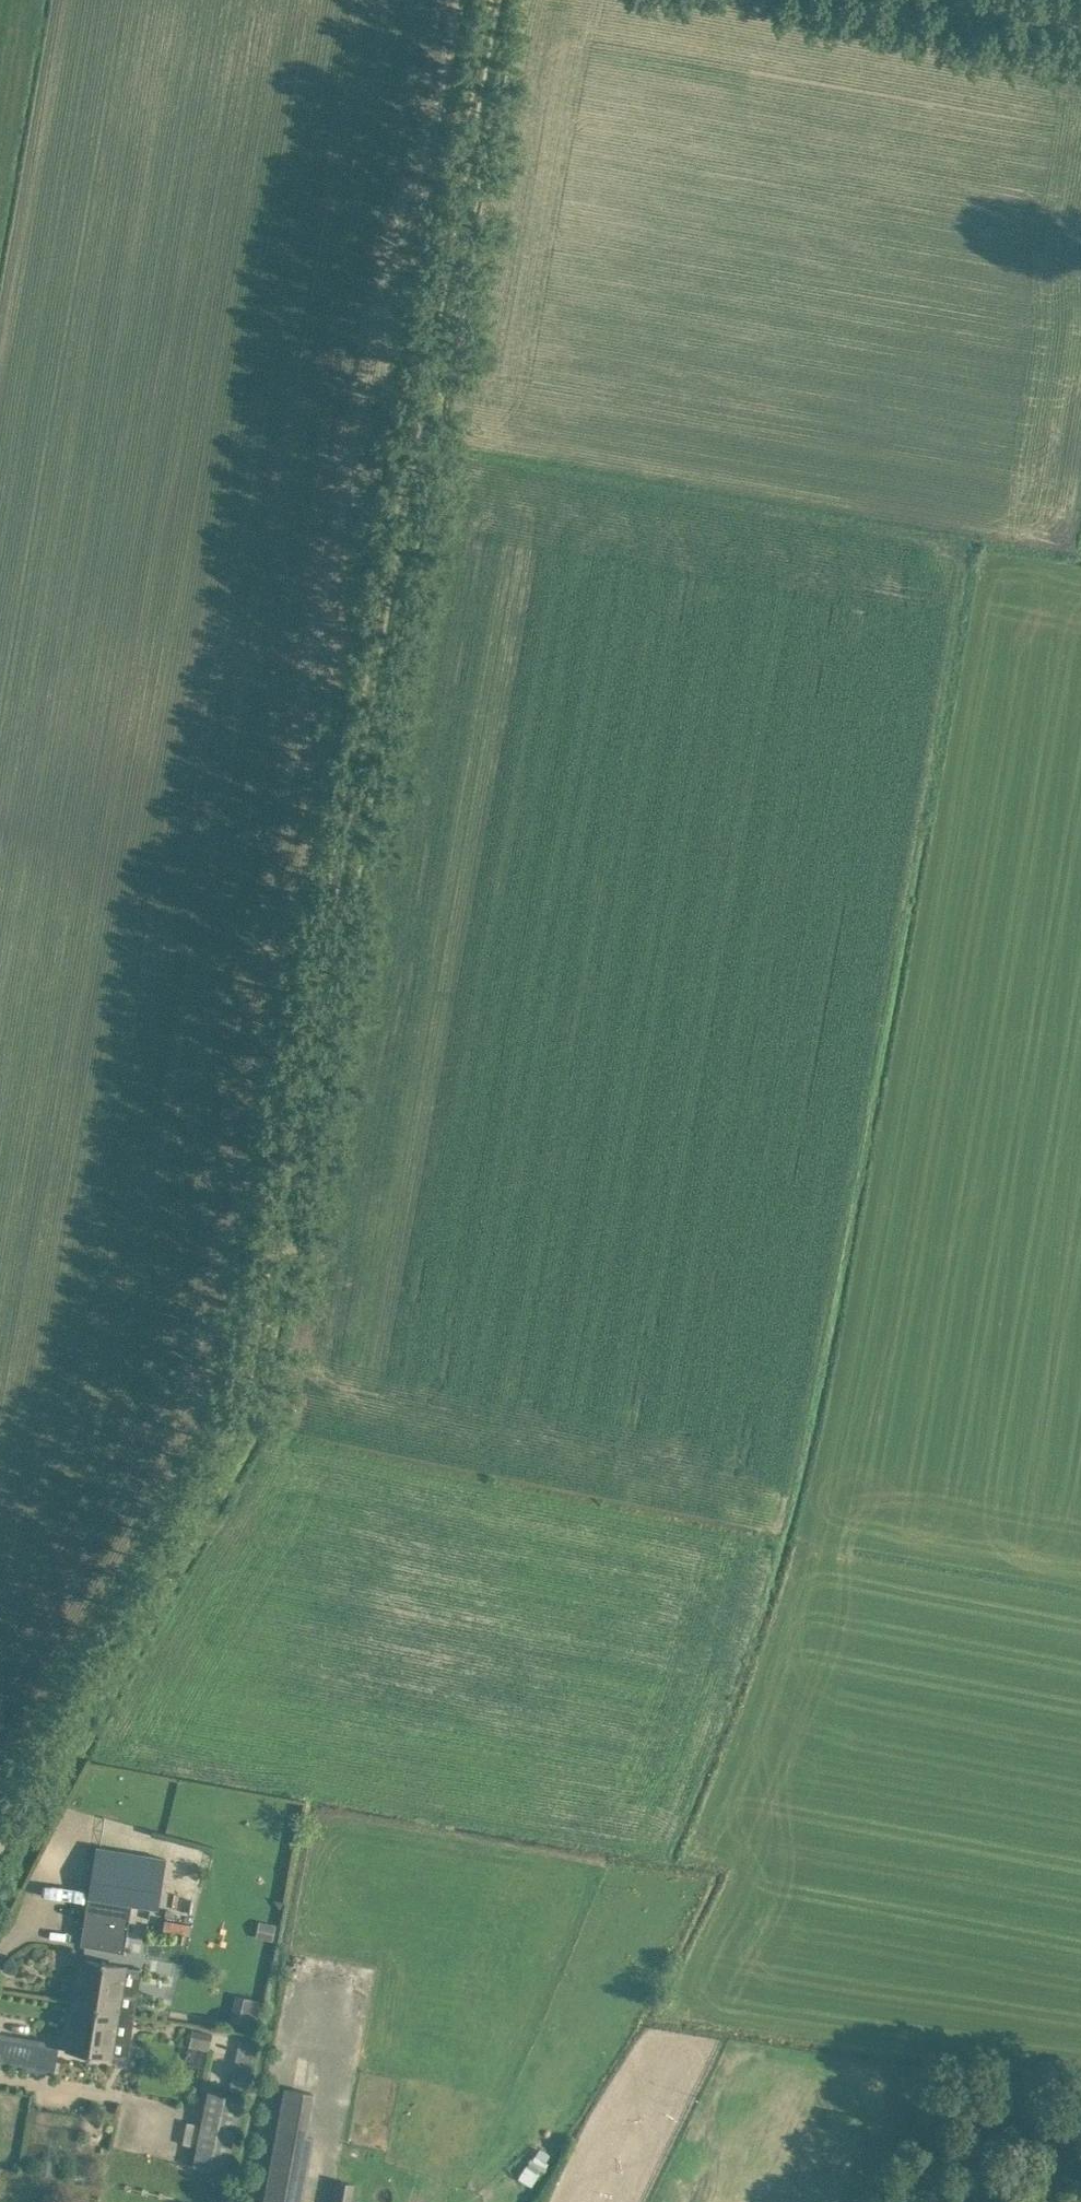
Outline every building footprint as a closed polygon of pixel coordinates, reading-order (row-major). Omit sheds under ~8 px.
[(97,1847),(81,1943),(123,1951),(131,1903),(158,1908),(166,1858),(97,1847)] [(101,1961),(81,1958),(74,2003),(117,2010),(124,1965),(105,1962),(105,1959),(101,1958),(101,1961)] [(237,2015),(259,2017),(262,1996),(239,1994),(237,2015)] [(117,2010),(74,2003),(66,2049),(86,2052),(85,2055),(90,2055),(90,2053),(110,2056),(117,2010)] [(192,2029),(191,2058),(210,2059),(211,2030),(192,2029)] [(243,2091),(252,2040),(233,2037),(224,2088),(243,2091)] [(58,2047),(0,2038),(0,2063),(54,2072),(58,2047)] [(193,2164),(227,2171),(230,2154),(241,2097),(208,2090),(193,2164)] [(264,2201),(301,2201),(306,2176),(311,2149),(313,2137),(305,2135),(277,2130),(264,2201)] [(351,2146),(349,2157),(366,2161),(368,2150),(351,2146)] [(311,2149),(306,2176),(318,2178),(323,2151),(311,2149)]
